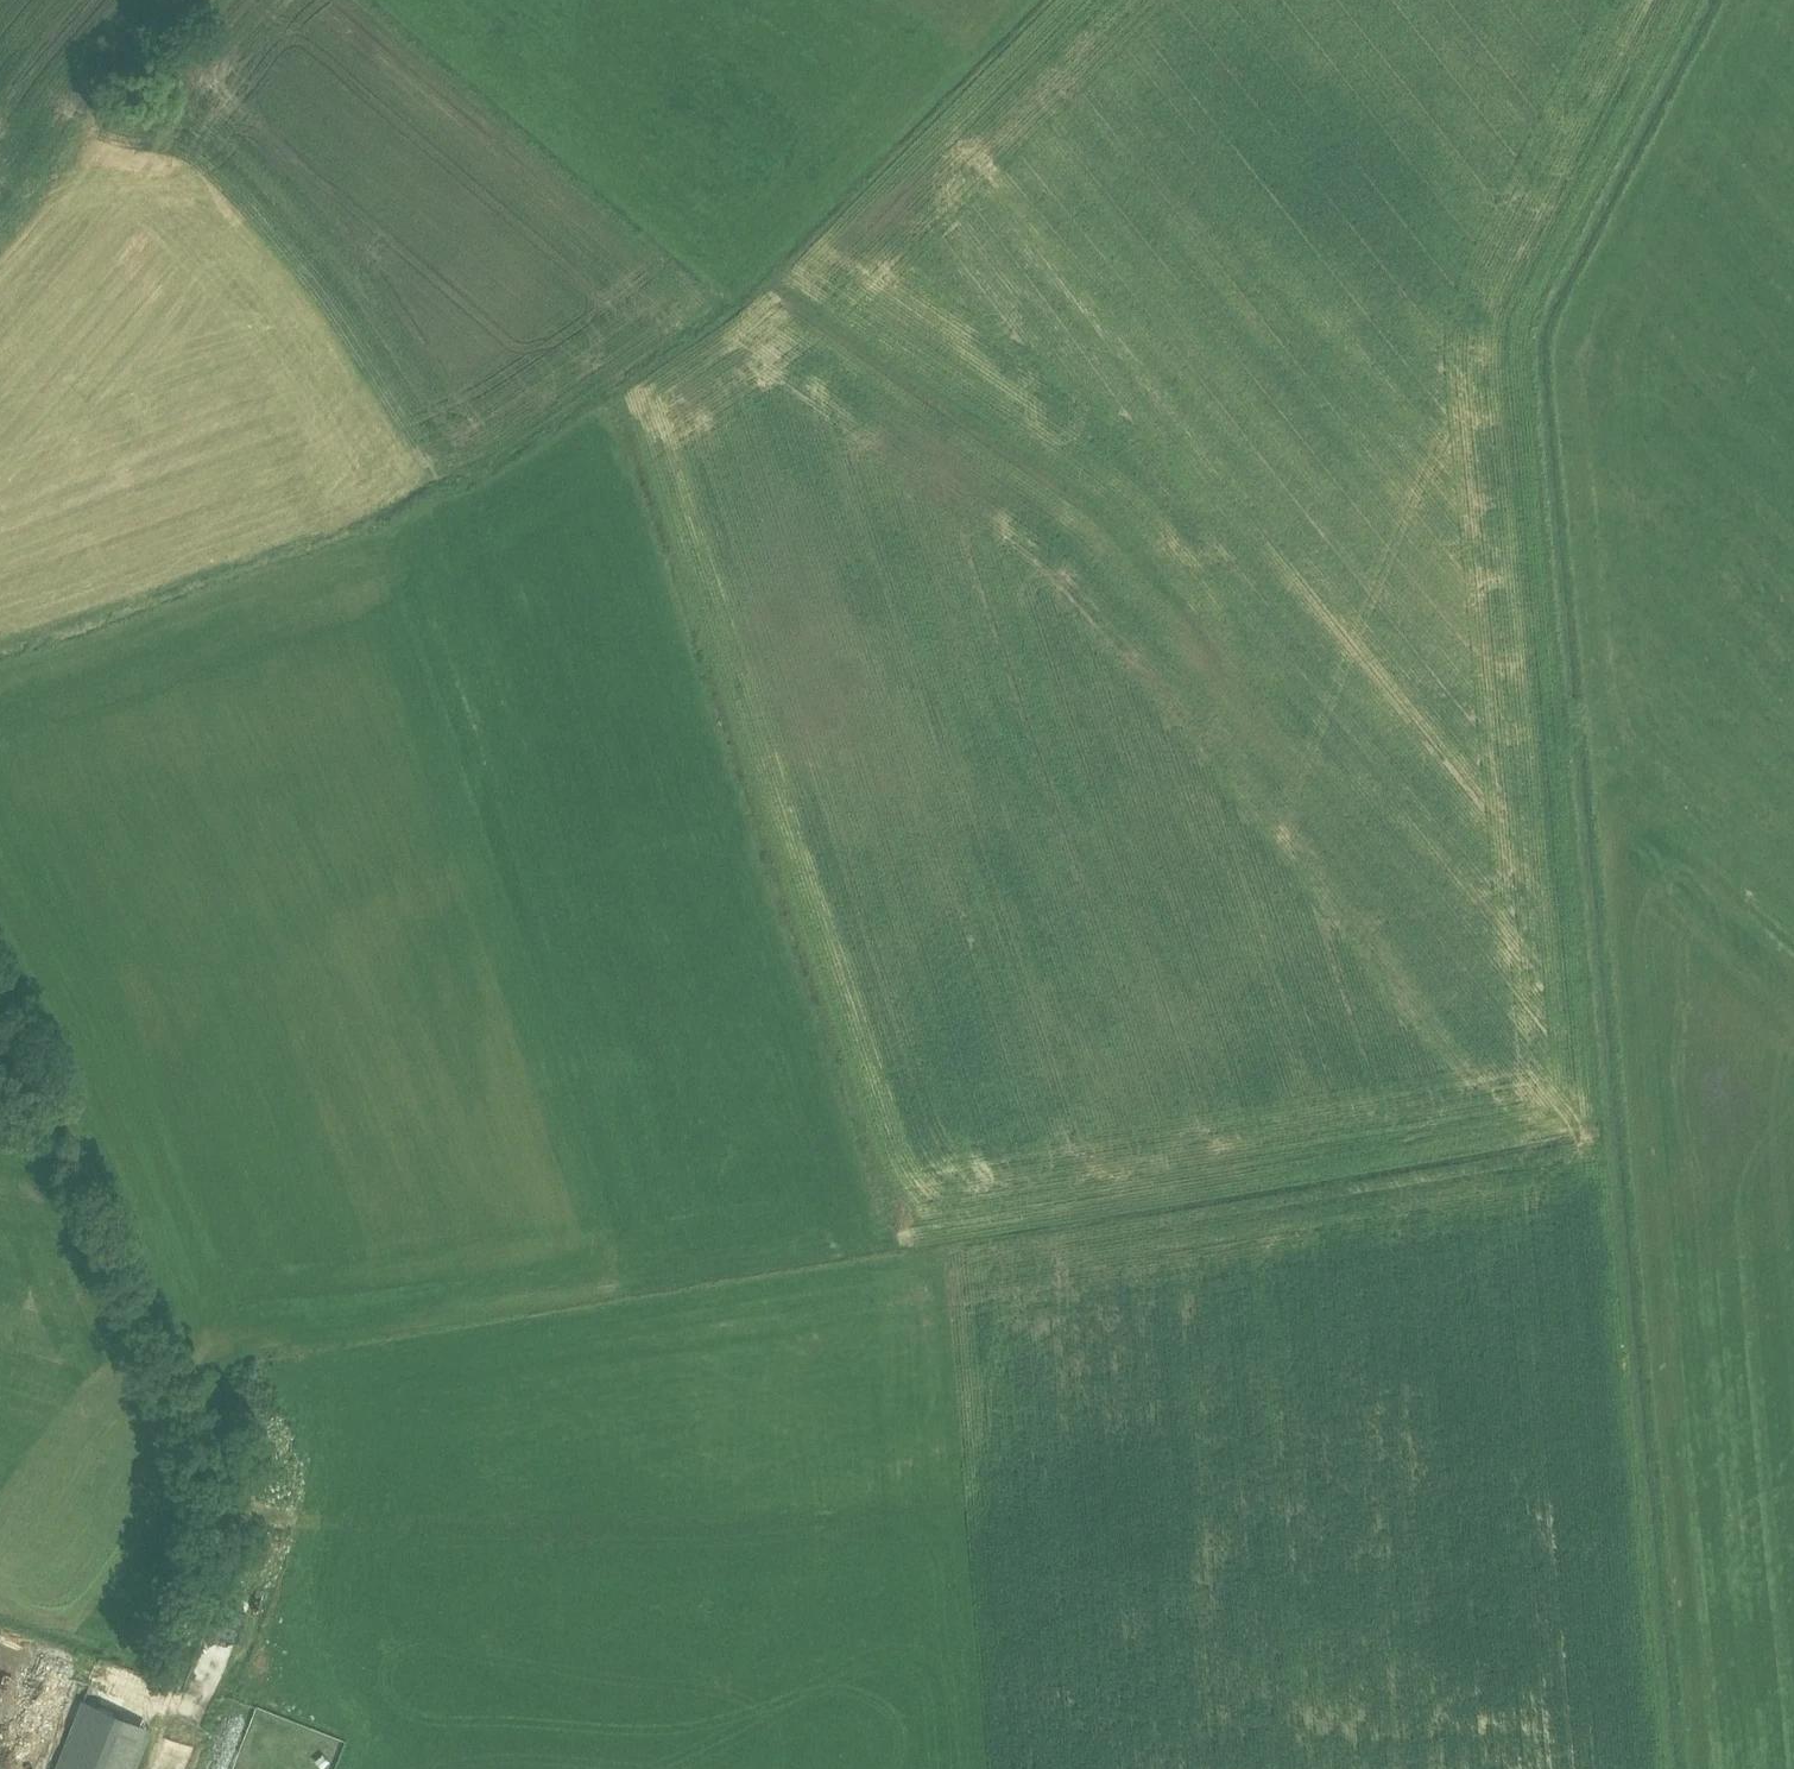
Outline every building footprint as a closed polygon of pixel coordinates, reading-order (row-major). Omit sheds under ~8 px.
[(82,1698),(54,1768),(134,1768),(151,1725),(82,1698)]
